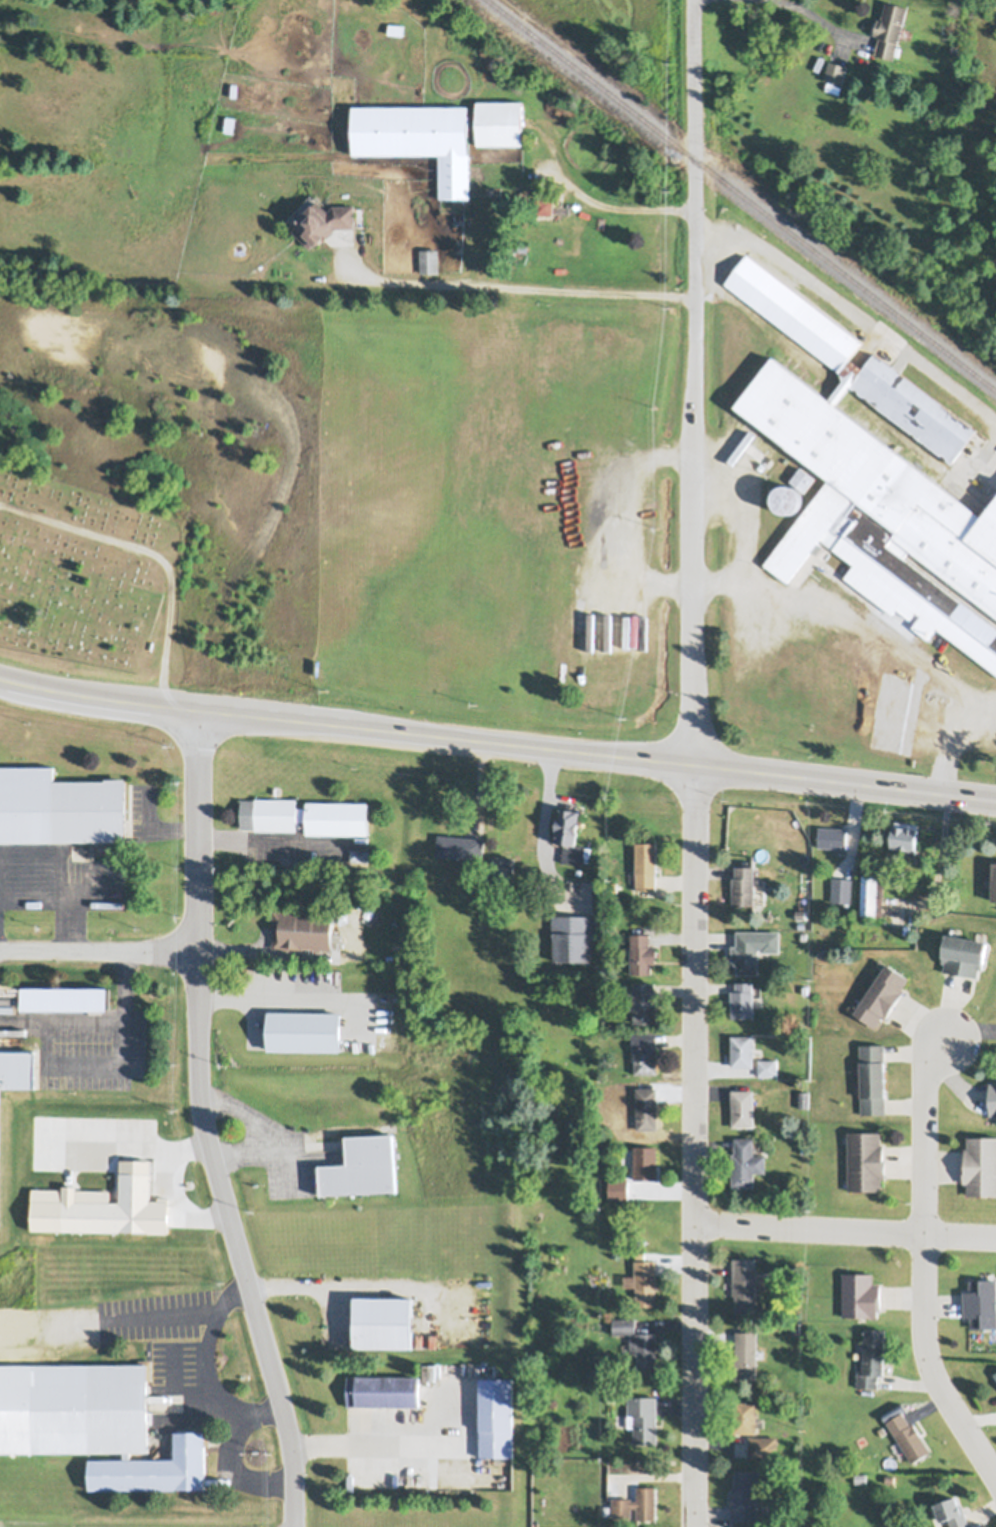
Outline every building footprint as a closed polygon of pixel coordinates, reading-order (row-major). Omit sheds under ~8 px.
[(875,57),(879,41),(876,40),(877,38),(874,38),(878,22),(881,23),(886,4),(908,10),(894,62),(875,57)] [(390,26),(405,28),(404,38),(389,37),(390,26)] [(953,47),(960,50),(957,57),(949,54),(953,47)] [(823,81),(829,63),(846,68),(841,87),(823,81)] [(478,106),(524,106),(524,149),(478,149),(478,106)] [(353,110),(469,111),(469,157),(470,157),(470,201),(439,201),(439,158),(353,158),(353,110)] [(223,131),(226,117),(236,119),(233,134),(223,131)] [(322,208),(328,215),(334,209),(356,210),(355,231),(337,232),(331,238),(326,243),(322,246),(323,247),(319,251),(319,250),(316,253),(313,249),(310,252),(292,234),(295,232),(285,222),(310,196),(314,200),(316,197),(325,205),(322,208)] [(553,200),(553,216),(536,216),(536,200),(553,200)] [(981,510),(995,490),(995,611),(909,545),(904,553),(995,624),(995,671),(936,624),(927,635),(912,624),(921,612),(915,608),(910,615),(897,605),(893,610),(845,573),(855,561),(834,544),(833,546),(819,535),(817,538),(823,543),(816,551),(810,546),(787,577),(765,560),(831,473),(736,397),(773,349),(830,392),(843,375),(838,366),(725,279),(748,250),(861,338),(849,351),(863,362),(873,348),(881,355),(883,353),(976,425),(960,445),(961,446),(951,460),(849,381),(836,398),(981,510)] [(420,251),(439,251),(439,275),(421,276),(420,251)] [(815,474),(805,487),(790,476),(801,462),(815,474)] [(800,504),(800,506),(798,509),(796,511),(794,512),(792,513),(790,514),(787,514),(785,514),(782,513),(780,512),(779,511),(776,509),(775,507),(774,505),(773,503),(773,500),(773,497),(774,494),(776,492),(777,490),(778,489),(781,487),(783,486),(786,486),(789,486),(792,487),(794,487),(796,488),(798,490),(799,493),(800,496),(801,499),(801,501),(800,504)] [(127,834),(0,836),(0,762),(54,761),(54,775),(107,774),(107,772),(127,771),(127,834)] [(628,792),(632,789),(639,800),(635,803),(628,792)] [(308,817),(297,817),(297,826),(256,825),(256,823),(242,823),(242,794),(257,795),(257,793),(298,793),(298,802),(308,802),(308,795),(370,795),(370,828),(308,828),(308,817)] [(562,858),(564,839),(554,837),(556,825),(559,811),(561,811),(563,800),(575,802),(575,803),(581,804),(580,814),(578,827),(576,840),(585,842),(582,861),(562,858)] [(894,819),(919,823),(915,851),(901,849),(902,843),(891,841),(894,819)] [(819,824),(848,826),(846,845),(817,844),(819,824)] [(438,830),(485,834),(483,855),(436,851),(438,830)] [(636,839),(657,839),(657,870),(656,870),(656,886),(636,886),(636,870),(636,839)] [(351,845),(370,846),(369,857),(351,856),(351,845)] [(992,856),(995,856),(995,900),(993,900),(993,896),(991,895),(991,884),(985,884),(985,873),(992,873),(992,856)] [(754,863),(754,901),(732,902),(732,874),(735,874),(735,863),(754,863)] [(861,912),(862,871),(872,872),(872,867),(879,868),(879,873),(884,873),(882,913),(872,913),(872,915),(866,915),(866,912),(861,912)] [(830,900),(831,875),(852,876),(850,901),(830,900)] [(361,917),(368,904),(375,907),(367,920),(361,917)] [(274,906),(334,910),(332,945),(322,945),(322,947),(314,946),(314,944),(304,944),(303,946),(273,944),(275,919),(273,919),(274,906)] [(338,912),(345,908),(349,917),(341,920),(338,912)] [(796,908),(806,908),(806,916),(796,916),(796,908)] [(553,911),(594,911),(594,936),(592,936),(592,956),(554,956),(555,937),(552,937),(553,911)] [(977,932),(978,929),(986,931),(985,934),(988,934),(987,938),(982,964),(979,964),(978,973),(944,967),(945,958),(943,958),(944,949),(943,949),(947,927),(951,928),(951,924),(959,926),(959,929),(977,932)] [(737,928),(780,928),(780,949),(761,949),(761,946),(759,946),(758,971),(736,971),(736,961),(732,961),(732,943),(737,943),(737,928)] [(631,929),(651,929),(651,942),(657,942),(656,960),(652,960),(652,969),(632,969),(631,929)] [(909,974),(903,984),(905,986),(885,1015),(883,1014),(876,1024),(854,1008),(888,958),(909,974)] [(634,978),(656,978),(656,992),(658,992),(658,1019),(634,1019),(634,1007),(630,1007),(630,987),(634,987),(634,978)] [(732,1015),(732,987),(736,987),(736,979),(753,979),(753,987),(754,987),(754,1015),(732,1015)] [(340,1046),(268,1046),(269,1006),(341,1007),(340,1046)] [(18,1030),(0,1030),(0,1017),(18,1017),(18,1030)] [(632,1029),(657,1029),(657,1042),(658,1042),(658,1070),(654,1070),(654,1076),(638,1076),(638,1071),(636,1071),(635,1058),(633,1058),(632,1029)] [(754,1032),(754,1063),(732,1064),(732,1032),(754,1032)] [(860,1041),(885,1040),(885,1056),(886,1111),(862,1112),(860,1041)] [(35,1084),(0,1083),(0,1045),(34,1046),(34,1044),(36,1044),(35,1084)] [(759,1056),(778,1057),(778,1073),(758,1073),(759,1056)] [(658,1084),(658,1126),(637,1126),(637,1084),(658,1084)] [(732,1086),(754,1087),(754,1124),(738,1124),(732,1124),(732,1086)] [(800,1089),(810,1089),(809,1105),(799,1105),(800,1089)] [(627,1111),(636,1111),(636,1121),(627,1121),(627,1111)] [(849,1187),(848,1127),(882,1127),(882,1141),(884,1140),(884,1156),(886,1156),(886,1175),(882,1175),(882,1187),(849,1187)] [(321,1190),(320,1160),(348,1159),(347,1130),(394,1128),(396,1187),(321,1190)] [(968,1132),(995,1132),(995,1192),(967,1192),(967,1180),(963,1180),(963,1164),(965,1164),(965,1144),(968,1144),(968,1132)] [(735,1134),(754,1134),(754,1152),(766,1152),(766,1170),(754,1170),(754,1184),(732,1184),(732,1150),(735,1150),(735,1134)] [(634,1176),(635,1142),(658,1143),(657,1176),(634,1176)] [(32,1198),(31,1228),(150,1232),(151,1171),(121,1170),(121,1201),(32,1198)] [(619,1179),(639,1179),(639,1194),(619,1194),(619,1179)] [(756,1255),(757,1311),(736,1311),(736,1292),(733,1292),(733,1255),(756,1255)] [(635,1257),(657,1257),(657,1302),(636,1302),(637,1270),(635,1270),(635,1257)] [(870,1315),(870,1313),(843,1313),(843,1269),(874,1270),(874,1280),(881,1280),(881,1307),(878,1307),(878,1315),(870,1315)] [(970,1275),(995,1274),(995,1323),(972,1324),(971,1312),(965,1313),(964,1287),(971,1287),(970,1275)] [(355,1292),(412,1292),(412,1343),(355,1342),(355,1292)] [(614,1315),(636,1315),(636,1330),(639,1329),(657,1329),(657,1365),(638,1365),(638,1350),(630,1351),(631,1331),(614,1331),(614,1315)] [(886,1326),(884,1371),(879,1371),(878,1385),(856,1384),(857,1369),(863,1369),(865,1324),(886,1326)] [(758,1328),(757,1378),(735,1378),(735,1354),(736,1354),(737,1328),(758,1328)] [(124,1447),(0,1448),(0,1360),(33,1360),(140,1359),(140,1356),(153,1356),(153,1376),(149,1376),(149,1383),(151,1383),(149,1447),(131,1448),(131,1455),(175,1455),(175,1428),(197,1427),(197,1424),(210,1424),(210,1443),(206,1443),(206,1485),(90,1486),(90,1455),(125,1455),(124,1447)] [(356,1372),(420,1373),(420,1403),(356,1403),(356,1404),(347,1404),(347,1374),(356,1374),(356,1372)] [(480,1454),(480,1374),(513,1374),(513,1454),(480,1454)] [(628,1393),(658,1393),(657,1441),(634,1440),(634,1425),(628,1425),(628,1411),(628,1393)] [(733,1399),(757,1399),(756,1431),(733,1430),(733,1399)] [(913,1460),(887,1419),(903,1409),(911,1422),(914,1420),(923,1434),(922,1435),(931,1449),(913,1460)] [(749,1434),(778,1435),(778,1456),(776,1456),(751,1455),(749,1455),(749,1434)] [(759,1468),(759,1519),(732,1519),(732,1484),(736,1484),(736,1468),(759,1468)] [(855,1472),(867,1472),(867,1481),(855,1481),(855,1472)] [(886,1473),(895,1473),(895,1481),(886,1481),(886,1473)] [(637,1483),(657,1484),(657,1516),(637,1516),(637,1504),(632,1504),(632,1514),(613,1514),(613,1495),(633,1495),(633,1497),(637,1497),(637,1483)] [(971,1523),(960,1526),(953,1526),(949,1514),(941,1517),(935,1499),(957,1491),(960,1500),(960,1499),(961,1501),(963,1501),(971,1523)]
